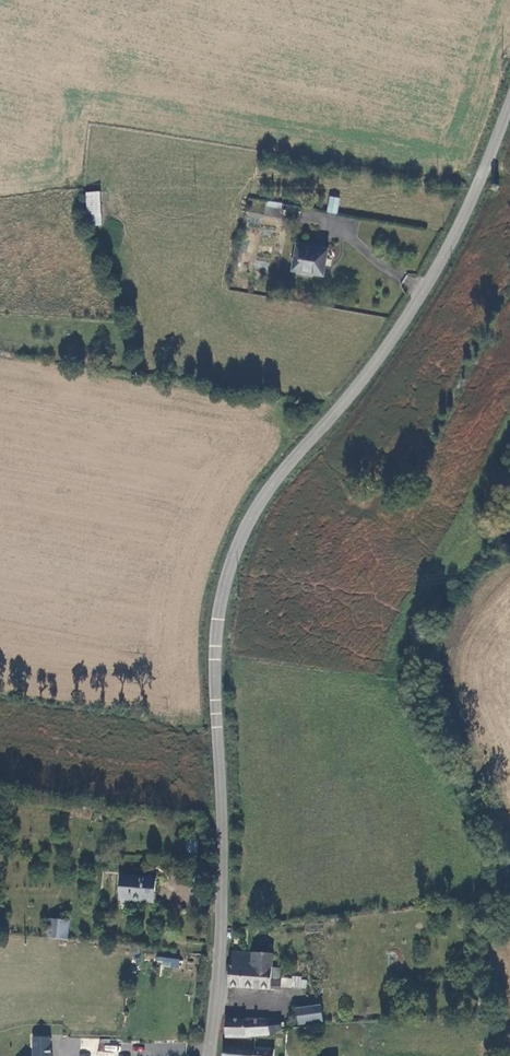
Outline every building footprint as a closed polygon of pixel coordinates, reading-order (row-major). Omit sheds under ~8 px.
[(499,188),(502,184),(496,180),(491,187),(497,191),(499,188)] [(100,193),(86,193),(88,226),(102,227),(100,193)] [(330,197),(328,212),(337,213),(340,198),(330,197)] [(281,218),(283,204),(266,202),(264,216),(281,218)] [(325,239),(295,235),(292,266),(321,270),(325,239)] [(198,840),(186,840),(185,858),(197,858),(198,840)] [(160,870),(124,868),(123,892),(159,894),(160,870)] [(59,911),(57,928),(76,929),(78,912),(59,911)] [(276,948),(238,946),(233,982),(275,983),(276,972),(276,948)] [(183,954),(167,952),(167,960),(182,962),(183,954)] [(297,972),(276,972),(275,983),(284,983),(284,980),(296,980),(297,972)] [(326,1004),(302,1004),(303,1019),(321,1018),(326,1019),(326,1004)] [(232,1032),(259,1031),(259,1029),(271,1028),(273,1024),(284,1024),(284,1013),(232,1014),(232,1032)] [(53,1034),(37,1034),(36,1055),(53,1055),(53,1034)] [(277,1042),(259,1041),(259,1044),(258,1055),(276,1055),(277,1042)] [(231,1043),(229,1055),(239,1055),(258,1055),(259,1044),(231,1043)]
